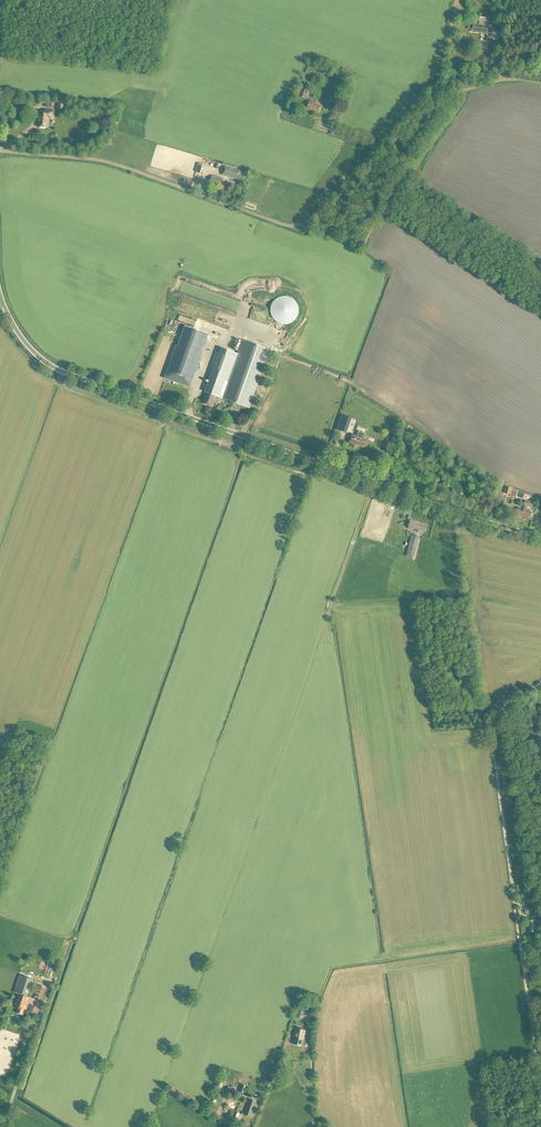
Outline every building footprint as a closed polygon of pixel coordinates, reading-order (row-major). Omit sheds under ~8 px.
[(487,34),(488,27),(488,24),(489,20),(489,19),(480,18),(479,24),(472,23),(472,25),(469,25),(468,26),(468,29),(468,30),(471,30),(471,32),(487,34)] [(299,97),(306,99),(308,91),(302,89),(299,97)] [(318,113),(321,105),(308,100),(304,109),(309,112),(311,110),(318,113)] [(53,120),(54,111),(45,110),(45,114),(39,114),(39,118),(39,119),(38,127),(47,128),(48,119),(53,120)] [(241,171),(225,166),(222,175),(234,179),(234,181),(243,184),(245,176),(240,174),(241,171)] [(216,177),(212,176),(210,184),(220,187),(222,183),(223,179),(221,179),(220,179),(216,177)] [(298,312),(298,311),(298,309),(298,308),(298,307),(297,306),(297,304),(296,303),(296,302),(295,301),(294,300),(293,300),(292,299),(291,298),(290,298),(289,297),(288,297),(287,296),(285,296),(284,296),(283,296),(282,296),(280,297),(279,297),(278,298),(277,298),(276,299),(275,300),(274,300),(273,301),(272,302),(272,303),(271,304),(271,306),(270,307),(270,308),(270,309),(270,311),(270,312),(270,313),(270,314),(271,315),(271,317),(272,318),(272,319),(273,320),(274,321),(275,321),(276,322),(277,323),(278,323),(279,324),(280,324),(282,325),(283,325),(284,325),(285,325),(287,325),(288,324),(289,324),(290,323),(291,323),(292,322),(293,321),(294,321),(295,320),(296,319),(296,318),(297,317),(297,315),(298,314),(298,313),(298,312)] [(190,387),(201,356),(200,356),(208,335),(186,327),(178,348),(177,347),(166,379),(190,387)] [(219,398),(222,399),(250,409),(266,364),(270,350),(243,341),(239,355),(235,353),(234,358),(219,352),(212,372),(205,392),(206,393),(202,404),(213,408),(216,399),(218,400),(219,398)] [(344,420),(354,424),(356,417),(347,414),(344,420)] [(343,420),(340,431),(346,433),(350,423),(343,420)] [(366,448),(368,441),(352,435),(349,443),(363,448),(364,447),(366,448)] [(517,498),(519,492),(511,490),(510,497),(517,498)] [(525,506),(524,509),(518,508),(516,517),(522,518),(524,518),(524,519),(528,520),(529,517),(531,518),(532,513),(530,512),(530,510),(526,509),(527,506),(530,507),(531,501),(525,500),(523,505),(525,506)] [(425,532),(427,525),(410,521),(408,529),(416,531),(416,530),(425,532)] [(414,558),(419,537),(411,535),(406,556),(414,558)] [(532,920),(528,920),(529,932),(535,932),(534,928),(539,927),(539,925),(539,922),(538,922),(537,915),(532,916),(532,920)] [(49,975),(53,964),(48,962),(44,973),(49,975)] [(46,988),(38,985),(33,999),(30,998),(28,997),(34,980),(19,975),(13,992),(19,994),(15,1005),(19,1007),(17,1013),(23,1015),(25,1008),(26,1009),(28,1003),(31,1004),(29,1012),(37,1015),(38,1010),(37,1010),(39,1005),(40,1006),(46,988)] [(295,1017),(301,1019),(305,1006),(300,1004),(295,1017)] [(304,1040),(306,1031),(296,1028),(294,1037),(295,1038),(294,1044),(301,1046),(303,1039),(304,1040)] [(232,1085),(231,1087),(228,1086),(226,1092),(233,1095),(236,1089),(235,1088),(236,1086),(232,1085)] [(252,1115),(256,1102),(249,1099),(247,1106),(247,1107),(246,1110),(247,1111),(245,1115),(250,1117),(251,1115),(252,1115)]
